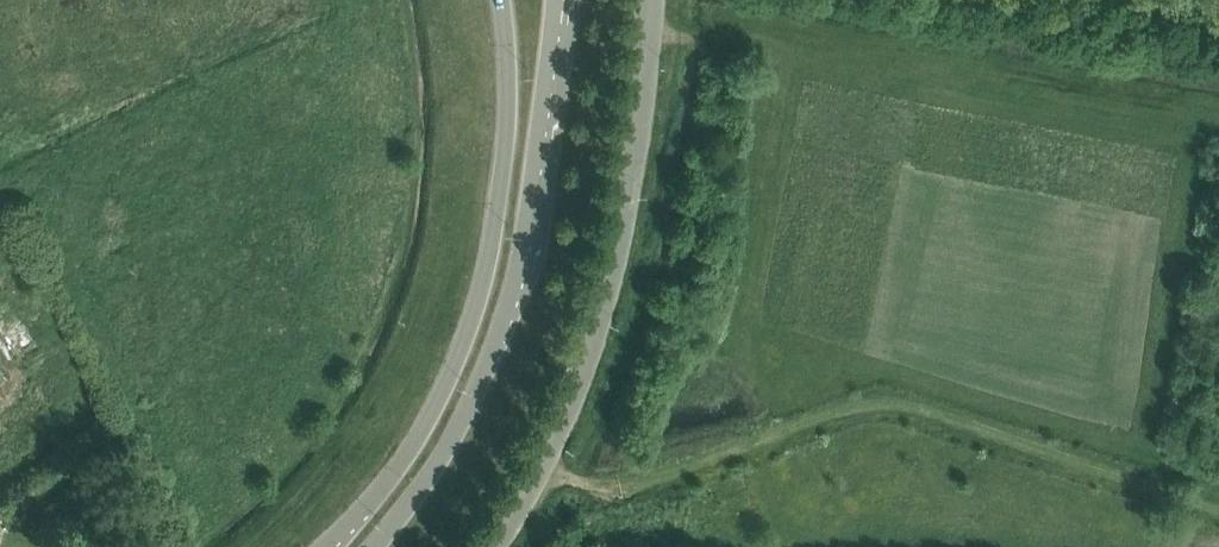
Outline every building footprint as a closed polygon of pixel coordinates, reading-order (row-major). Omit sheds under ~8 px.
[(0,317),(0,320),(25,352),(42,338),(16,305),(0,317)] [(22,395),(27,405),(48,394),(43,384),(22,395)]
